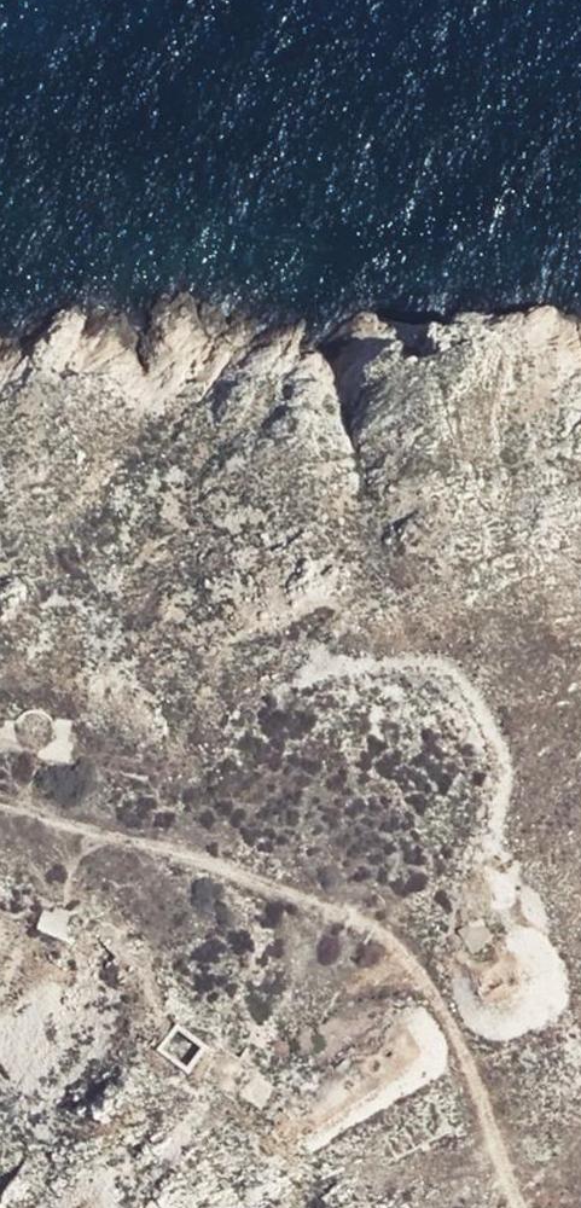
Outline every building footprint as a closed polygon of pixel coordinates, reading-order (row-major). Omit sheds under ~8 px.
[(0,717),(0,757),(62,761),(67,718),(49,717),(48,728),(40,738),(24,740),(14,733),(10,717),(0,717)]
